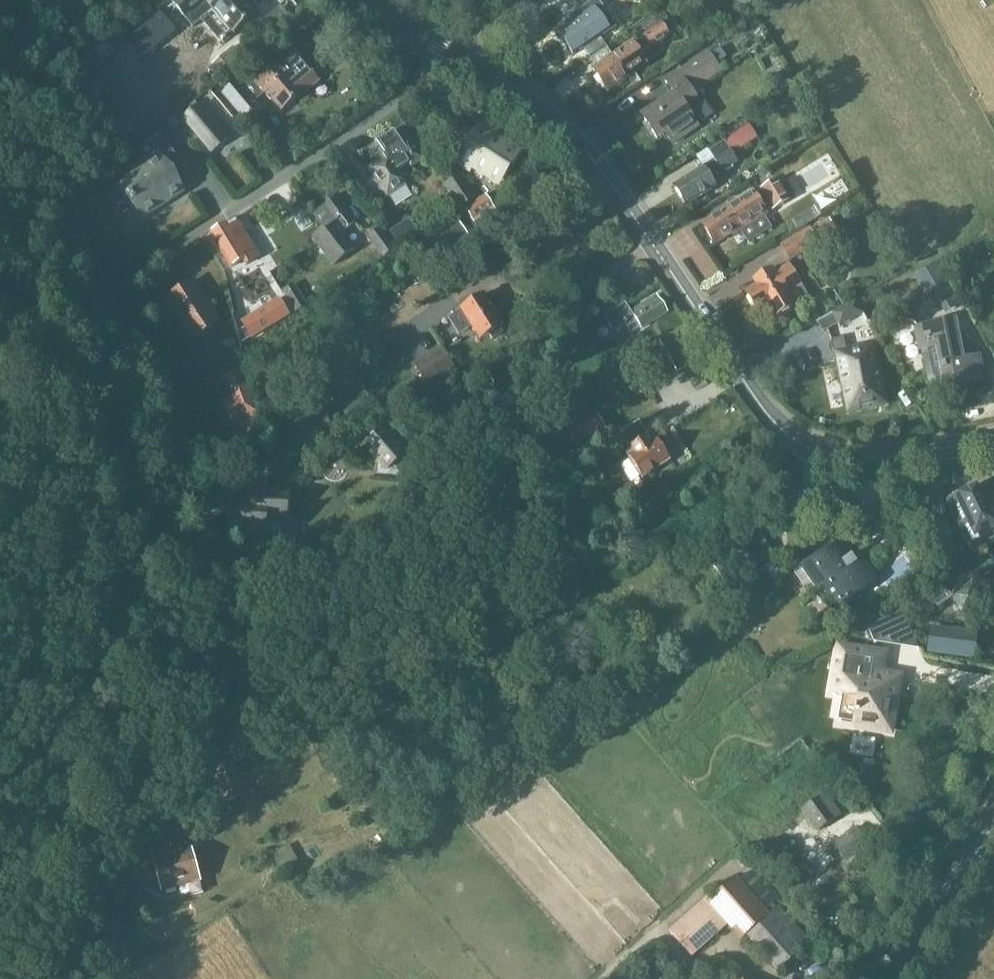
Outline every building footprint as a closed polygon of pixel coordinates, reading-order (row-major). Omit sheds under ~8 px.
[(171,1),(193,27),(213,10),(233,34),(256,15),(243,0),(173,0),(171,1)] [(558,33),(573,56),(582,50),(598,39),(602,37),(616,27),(597,0),(593,0),(567,18),(571,24),(567,27),(558,33)] [(666,7),(669,12),(677,13),(682,10),(676,0),(675,0),(666,7)] [(148,17),(141,8),(138,10),(130,1),(118,11),(134,29),(148,17)] [(146,3),(141,8),(148,17),(154,11),(146,3)] [(281,6),(264,22),(275,35),(293,19),(281,6)] [(656,16),(642,25),(634,30),(647,50),(651,48),(652,49),(654,47),(656,49),(663,44),(662,42),(670,37),(665,29),(668,27),(665,22),(668,20),(662,11),(656,16)] [(125,44),(141,63),(176,34),(161,15),(125,44)] [(756,16),(746,22),(749,26),(756,27),(760,25),(761,24),(756,16)] [(325,27),(315,36),(325,48),(335,40),(325,27)] [(112,38),(115,45),(129,34),(124,28),(112,38)] [(690,28),(684,32),(693,46),(699,42),(690,28)] [(598,39),(582,50),(589,60),(591,59),(605,49),(598,39)] [(94,51),(100,57),(112,47),(107,40),(94,51)] [(597,68),(593,70),(600,80),(599,83),(602,88),(605,89),(607,91),(633,74),(636,72),(630,62),(639,56),(632,44),(613,57),(597,68)] [(95,62),(93,63),(97,69),(116,53),(111,48),(95,62)] [(232,48),(222,57),(231,67),(241,59),(232,48)] [(594,63),(597,68),(613,57),(607,48),(605,49),(591,59),(594,63)] [(719,48),(709,55),(716,66),(726,58),(719,48)] [(265,94),(266,94),(282,113),(319,81),(293,50),(261,78),(253,85),(262,96),(265,94)] [(695,61),(685,68),(694,81),(695,83),(706,75),(705,74),(716,67),(716,66),(709,55),(707,53),(695,61)] [(74,69),(79,75),(93,63),(95,62),(90,56),(74,69)] [(222,57),(212,66),(220,76),(221,76),(231,67),(222,57)] [(695,83),(699,89),(721,74),(716,67),(705,74),(706,75),(695,83)] [(675,94),(694,81),(685,68),(680,71),(666,81),(670,88),(675,94)] [(241,86),(255,102),(262,96),(253,85),(261,78),(256,73),(241,86)] [(87,86),(79,75),(71,80),(78,89),(82,87),(83,89),(87,86)] [(788,80),(775,89),(781,98),(794,90),(788,80)] [(230,87),(221,95),(241,118),(247,125),(249,124),(256,117),(260,113),(263,111),(255,102),(241,86),(237,81),(235,82),(230,87)] [(699,89),(695,83),(694,81),(675,94),(642,116),(657,138),(664,134),(670,144),(697,126),(683,107),(684,106),(695,99),(695,98),(692,94),(699,89)] [(793,96),(791,104),(799,105),(801,97),(793,96)] [(702,99),(688,107),(699,123),(712,114),(702,99)] [(198,107),(184,119),(211,151),(225,139),(198,107)] [(476,164),(502,181),(522,149),(481,123),(474,134),(468,131),(462,132),(456,142),(457,148),(463,151),(455,164),(470,174),(472,171),(476,164)] [(703,168),(674,186),(677,192),(686,206),(716,187),(711,178),(721,172),(722,173),(738,163),(734,156),(736,155),(737,151),(756,138),(747,124),(723,139),(725,142),(709,151),(714,159),(702,167),(703,168)] [(382,192),(387,200),(406,187),(397,172),(408,164),(411,169),(424,160),(402,127),(369,149),(378,162),(371,166),(367,169),(373,178),(382,192)] [(161,158),(121,185),(129,198),(128,199),(133,206),(134,205),(143,218),(183,192),(174,179),(174,178),(171,174),(170,171),(169,172),(165,166),(177,158),(168,144),(161,134),(121,160),(129,172),(157,153),(161,158)] [(378,162),(369,149),(363,153),(371,166),(378,162)] [(714,159),(709,151),(697,159),(702,167),(714,159)] [(183,166),(177,158),(165,166),(169,172),(170,171),(171,174),(183,166)] [(498,187),(502,181),(476,164),(472,171),(498,187)] [(443,186),(458,208),(474,197),(459,175),(443,186)] [(382,192),(373,178),(365,184),(374,198),(382,192)] [(731,207),(702,225),(714,245),(728,236),(729,238),(741,231),(764,216),(767,215),(766,213),(773,209),(790,199),(777,179),(761,189),(754,194),(752,191),(737,200),(738,202),(731,207)] [(478,200),(465,209),(474,222),(495,209),(486,195),(478,200)] [(315,243),(334,267),(357,249),(343,232),(355,223),(335,196),(313,213),(325,229),(312,239),(315,243)] [(815,205),(802,213),(808,223),(821,215),(815,205)] [(495,209),(474,222),(479,231),(500,217),(495,209)] [(808,223),(802,213),(790,221),(797,231),(808,223)] [(764,216),(741,231),(748,243),(772,229),(764,216)] [(837,232),(829,219),(813,229),(821,242),(837,232)] [(399,246),(397,247),(399,251),(421,236),(409,220),(389,233),(399,246)] [(246,267),(247,266),(260,258),(256,252),(239,223),(227,230),(225,227),(211,235),(231,268),(242,261),(246,267)] [(465,249),(473,244),(462,227),(455,232),(450,225),(426,241),(442,265),(466,249),(465,249)] [(785,254),(789,262),(817,245),(810,232),(808,229),(780,246),(785,254)] [(821,242),(813,229),(810,232),(817,245),(821,242)] [(399,251),(397,247),(394,249),(380,230),(374,235),(368,239),(383,260),(396,250),(397,252),(399,251)] [(947,286),(934,264),(917,275),(930,296),(933,294),(940,290),(947,286)] [(790,294),(800,288),(788,268),(774,277),(771,272),(755,282),(758,287),(747,294),(757,309),(768,302),(776,316),(796,303),(790,294)] [(166,299),(190,336),(217,318),(193,282),(166,299)] [(293,285),(282,291),(295,313),(306,306),(293,285)] [(959,305),(947,286),(940,290),(933,294),(945,314),(959,305)] [(806,297),(800,288),(790,294),(796,303),(806,297)] [(484,295),(460,310),(470,328),(479,342),(490,335),(492,340),(503,333),(499,328),(503,326),(484,295)] [(625,303),(603,317),(605,319),(613,332),(625,324),(631,334),(640,328),(641,329),(668,313),(657,295),(631,312),(627,306),(625,303)] [(244,329),(239,332),(242,344),(289,315),(279,300),(241,324),(244,329)] [(838,326),(839,328),(864,314),(856,300),(831,314),(834,319),(837,324),(838,326)] [(470,328),(460,310),(448,318),(459,335),(470,328)] [(834,319),(831,314),(817,322),(823,332),(837,324),(834,319)] [(217,318),(190,336),(193,342),(220,324),(217,318)] [(957,324),(917,332),(927,379),(927,380),(928,381),(928,382),(929,384),(931,385),(932,386),(934,387),(935,387),(937,387),(938,387),(939,387),(941,387),(942,387),(944,386),(945,385),(946,390),(982,383),(977,360),(976,360),(973,349),(973,347),(972,347),(972,346),(971,345),(970,344),(969,343),(968,342),(967,342),(966,342),(965,341),(964,341),(963,341),(962,341),(961,341),(957,324)] [(843,338),(831,341),(836,362),(847,414),(888,406),(876,346),(875,346),(874,345),(864,347),(863,345),(846,349),(843,338)] [(233,340),(221,344),(225,355),(237,351),(233,340)] [(413,362),(425,383),(453,368),(441,347),(434,351),(427,355),(420,359),(413,362)] [(652,348),(635,359),(648,379),(650,382),(653,388),(656,386),(676,373),(672,367),(671,364),(666,357),(661,350),(656,353),(652,348)] [(232,400),(223,403),(231,426),(234,425),(258,416),(260,415),(251,392),(248,382),(244,371),(224,378),(232,400)] [(414,378),(394,389),(397,395),(418,384),(414,378)] [(597,415),(569,431),(576,444),(577,447),(606,432),(597,415)] [(258,416),(234,425),(242,450),(267,441),(258,416)] [(382,425),(361,445),(385,473),(406,453),(382,425)] [(641,476),(642,479),(670,461),(655,437),(649,441),(646,437),(624,451),(630,460),(641,476)] [(630,483),(641,476),(630,460),(620,467),(630,483)] [(944,502),(969,551),(993,538),(993,493),(983,499),(976,486),(952,498),(944,502)] [(229,498),(227,538),(263,539),(263,535),(263,534),(282,535),(283,515),(284,488),(253,487),(252,499),(231,498),(229,498)] [(836,497),(817,502),(820,513),(838,509),(837,503),(836,497)] [(579,505),(566,512),(572,525),(586,518),(579,505)] [(843,508),(838,509),(842,527),(849,525),(846,510),(844,511),(843,508)] [(926,523),(922,525),(910,528),(917,549),(928,545),(936,571),(960,564),(946,517),(926,523)] [(800,570),(817,594),(822,591),(837,610),(876,582),(861,562),(853,567),(836,544),(800,570)] [(951,597),(963,617),(983,604),(971,584),(951,597)] [(868,625),(874,638),(906,624),(900,611),(868,625)] [(929,653),(969,658),(975,659),(976,650),(977,645),(978,635),(979,627),(935,621),(934,629),(932,629),(929,653)] [(688,631),(676,635),(680,647),(692,642),(688,631)] [(854,722),(853,724),(889,730),(898,678),(879,675),(881,666),(882,658),(883,656),(837,648),(829,695),(843,697),(840,711),(848,721),(854,722)] [(824,792),(800,811),(806,818),(816,832),(841,814),(824,792)] [(148,795),(134,799),(139,814),(153,811),(148,795)] [(836,844),(846,858),(866,843),(856,829),(836,844)] [(151,851),(162,894),(201,883),(192,848),(200,846),(196,833),(187,836),(190,847),(187,847),(186,844),(172,848),(171,846),(151,851)] [(273,855),(283,870),(298,860),(288,845),(273,855)] [(776,883),(792,901),(795,900),(813,876),(805,863),(776,883)] [(751,868),(738,880),(764,909),(777,898),(751,868)] [(668,931),(691,957),(728,924),(742,940),(746,937),(778,973),(811,943),(778,906),(769,915),(764,909),(738,880),(736,878),(710,901),(707,897),(668,931)] [(871,930),(864,937),(872,944),(879,937),(871,930)]
